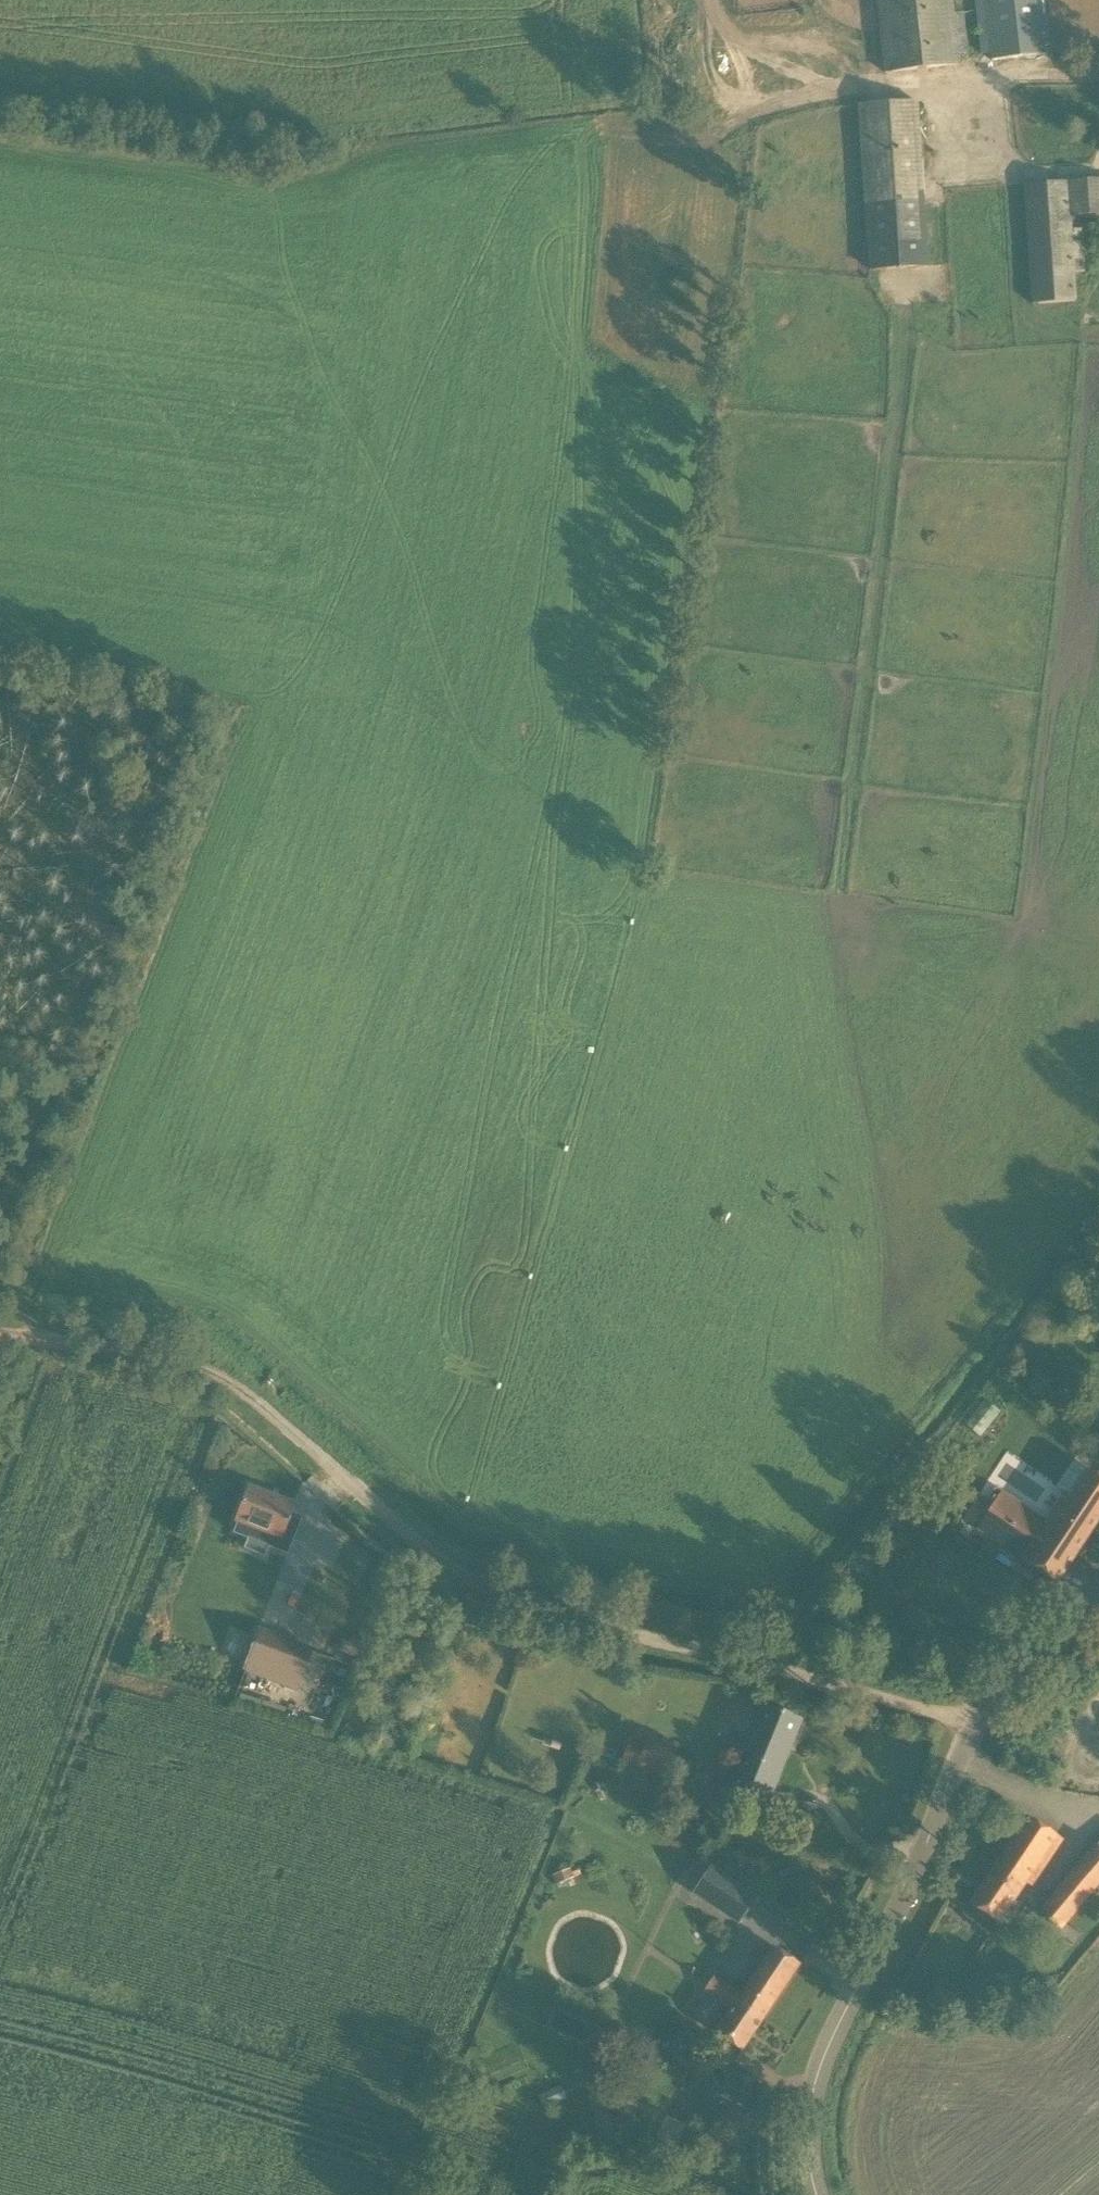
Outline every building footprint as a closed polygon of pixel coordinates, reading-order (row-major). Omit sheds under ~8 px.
[(883,74),(960,65),(954,14),(953,0),(874,0),(883,74)] [(1042,0),(973,0),(980,56),(989,55),(990,61),(1048,55),(1042,0)] [(916,101),(858,105),(861,150),(865,205),(869,270),(927,266),(923,201),(916,101)] [(1071,230),(1071,217),(1098,216),(1098,180),(1023,185),(1030,305),(1076,302),(1071,230)] [(968,1422),(986,1435),(1005,1408),(987,1395),(968,1422)] [(1087,1470),(1070,1495),(1067,1493),(1048,1522),(1001,1491),(976,1529),(1021,1559),(1020,1560),(1055,1583),(1098,1517),(1098,1478),(1087,1470)] [(237,1523),(234,1533),(247,1538),(244,1548),(264,1556),(272,1537),(292,1544),(302,1517),(292,1513),(295,1505),(249,1486),(235,1522),(237,1523)] [(263,1631),(247,1674),(299,1693),(314,1650),(263,1631)] [(361,1645),(344,1639),(339,1657),(355,1662),(361,1645)] [(763,1706),(754,1726),(729,1790),(765,1805),(799,1721),(763,1706)] [(783,1804),(775,1823),(810,1839),(818,1820),(783,1804)] [(1028,1817),(1002,1857),(1035,1879),(1062,1839),(1028,1817)] [(1040,1912),(1057,1926),(1061,1930),(1098,1883),(1098,1847),(1097,1846),(1096,1845),(1040,1912)] [(1031,1886),(1035,1879),(1002,1857),(970,1904),(998,1923),(1018,1894),(1015,1892),(1022,1881),(1031,1886)] [(757,1899),(709,1867),(691,1893),(739,1925),(757,1899)] [(799,1964),(781,1952),(773,1947),(740,1995),(715,1978),(706,1991),(732,2009),(716,2034),(741,2051),(799,1964)]
